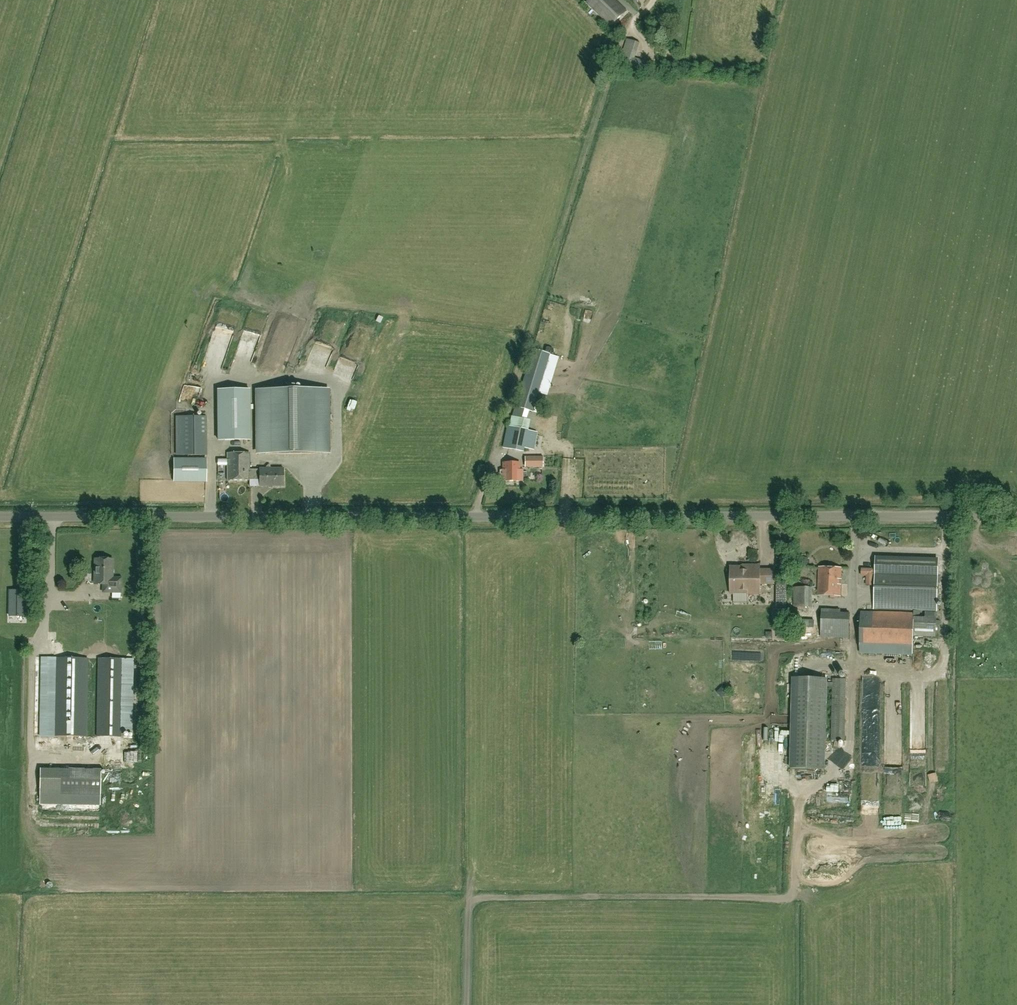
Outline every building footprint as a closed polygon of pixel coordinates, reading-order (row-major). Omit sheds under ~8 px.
[(612,0),(591,0),(589,3),(612,25),(625,12),(612,0)] [(639,42),(627,38),(618,65),(630,70),(634,57),(639,42)] [(327,370),(345,328),(329,321),(311,364),(327,370)] [(256,346),(260,329),(249,326),(248,333),(244,333),(242,341),(246,342),(245,344),(256,346)] [(532,412),(535,402),(550,354),(533,349),(516,406),(532,412)] [(552,352),(546,366),(555,370),(560,356),(552,352)] [(540,390),(548,392),(550,383),(542,382),(540,390)] [(257,390),(258,454),(328,453),(327,389),(257,390)] [(250,440),(249,390),(217,390),(218,440),(250,440)] [(513,415),(513,423),(531,424),(531,416),(513,415)] [(206,455),(206,417),(176,417),(176,455),(206,455)] [(533,450),(534,446),(537,433),(528,431),(508,426),(503,447),(522,451),(523,448),(533,450)] [(249,480),(249,470),(250,470),(250,453),(227,453),(227,481),(250,481),(250,480),(249,480)] [(543,467),(543,457),(528,457),(528,467),(543,467)] [(174,459),(174,482),(206,482),(206,459),(174,459)] [(500,470),(500,481),(522,482),(523,470),(520,470),(520,463),(503,463),(503,470),(500,470)] [(249,480),(250,480),(259,480),(259,486),(283,486),(283,469),(259,469),(259,470),(250,470),(249,470),(249,480)] [(95,559),(95,584),(103,585),(103,593),(121,593),(121,579),(113,578),(113,559),(95,559)] [(757,566),(747,566),(747,570),(733,569),(732,590),(746,591),(747,587),(756,587),(756,581),(772,581),(773,569),(757,569),(757,566)] [(840,597),(842,568),(819,567),(818,595),(840,597)] [(777,610),(785,610),(785,586),(777,586),(777,610)] [(9,593),(9,612),(24,611),(24,593),(9,593)] [(822,610),(820,637),(849,638),(850,615),(840,614),(840,611),(822,610)] [(919,619),(920,610),(914,610),(914,614),(860,612),(859,652),(912,655),(913,637),(935,638),(936,614),(925,613),(925,619),(919,619)] [(56,658),(55,736),(86,736),(86,659),(56,658)] [(97,737),(121,737),(122,659),(98,659),(97,737)] [(825,770),(827,687),(833,687),(831,741),(844,741),(846,680),(833,679),(833,683),(827,683),(828,679),(792,678),(789,769),(825,770)] [(890,688),(891,714),(899,714),(898,687),(890,688)] [(740,701),(744,709),(757,703),(753,695),(740,701)] [(872,736),(879,736),(878,709),(881,709),(880,696),(877,696),(877,702),(869,702),(869,709),(859,709),(860,741),(872,741),(872,736)] [(100,806),(101,795),(101,769),(40,768),(39,804),(100,806)] [(830,809),(828,803),(820,805),(822,812),(830,809)]
